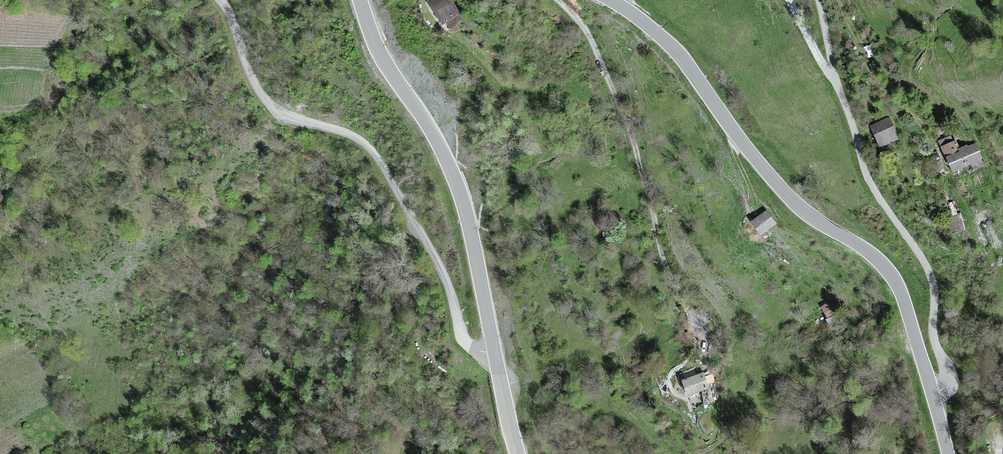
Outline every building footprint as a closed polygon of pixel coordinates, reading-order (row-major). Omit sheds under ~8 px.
[(422,5),(436,27),(457,16),(448,0),(430,0),(422,5)] [(895,116),(869,123),(876,146),(901,139),(895,116)] [(977,144),(940,158),(947,176),(981,163),(977,144)] [(762,212),(747,224),(758,238),(774,226),(762,212)] [(830,299),(822,302),(829,319),(837,315),(830,299)] [(702,373),(679,382),(686,399),(707,389),(702,373)]
